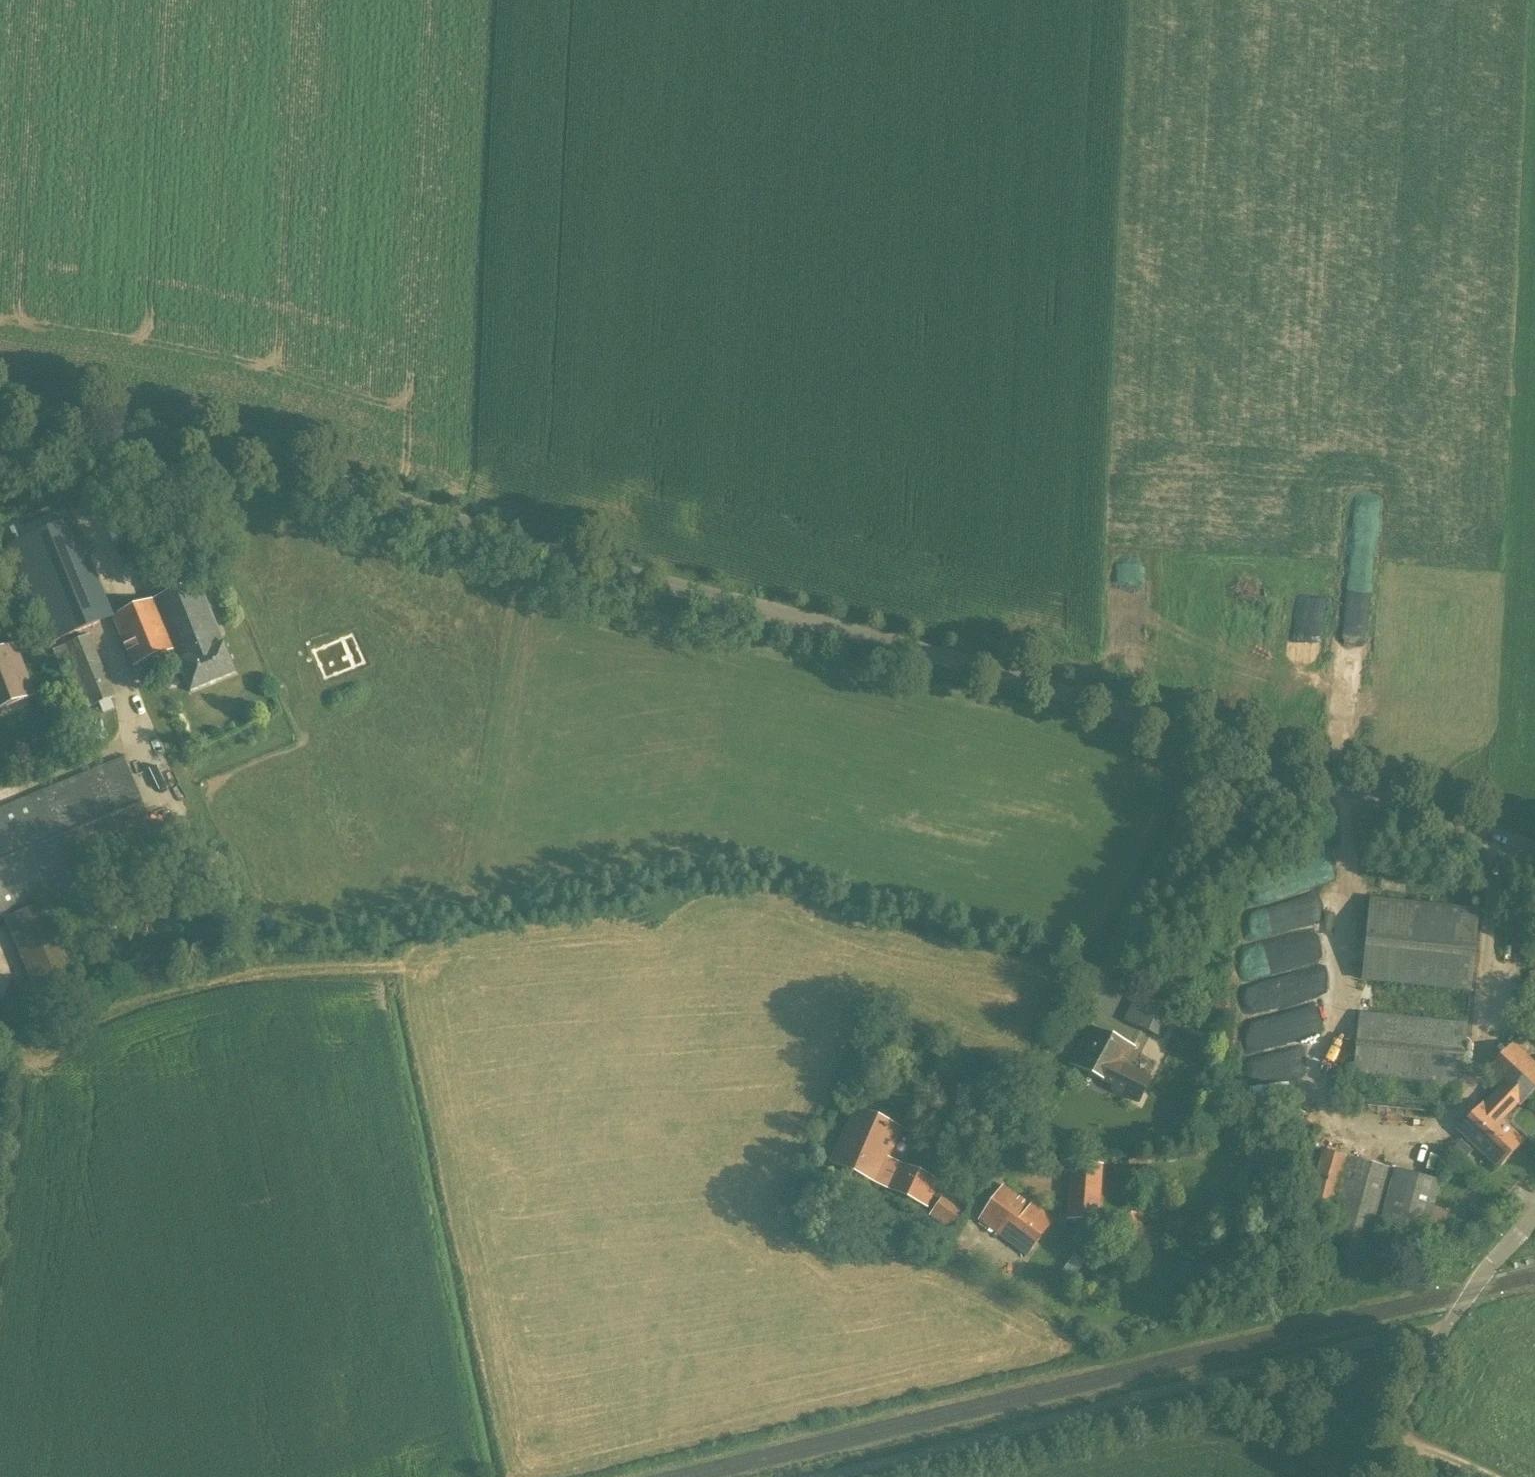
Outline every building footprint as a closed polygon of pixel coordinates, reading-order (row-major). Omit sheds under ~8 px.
[(115,617),(75,519),(6,549),(45,646),(115,617)] [(175,649),(191,692),(235,673),(198,583),(115,617),(133,667),(175,649)] [(53,650),(78,712),(115,697),(90,635),(53,650)] [(351,659),(343,638),(322,647),(330,667),(351,659)] [(15,644),(0,649),(0,709),(35,696),(15,644)] [(162,852),(122,758),(0,808),(0,919),(162,852)] [(1362,983),(1470,994),(1479,909),(1370,896),(1362,983)] [(5,920),(34,991),(73,975),(44,904),(5,920)] [(1316,1001),(1333,998),(1327,970),(1245,985),(1252,1021),(1243,1023),(1247,1048),(1322,1034),(1316,1001)] [(1124,1020),(1163,1039),(1177,1012),(1138,993),(1124,1020)] [(1226,1003),(1207,998),(1205,1007),(1224,1012),(1226,1003)] [(1460,1093),(1467,1023),(1359,1011),(1352,1078),(1349,1077),(1348,1087),(1341,1087),(1340,1103),(1437,1112),(1437,1107),(1451,1107),(1451,1092),(1460,1093)] [(1179,1016),(1174,1027),(1206,1041),(1211,1029),(1179,1016)] [(1133,1047),(1091,1026),(1070,1063),(1105,1083),(1103,1085),(1140,1101),(1150,1078),(1123,1067),(1133,1047)] [(1457,1131),(1498,1169),(1523,1142),(1501,1122),(1518,1104),(1520,1106),(1534,1090),(1534,1065),(1513,1044),(1485,1073),(1499,1086),(1457,1131)] [(829,1163),(876,1185),(889,1190),(902,1163),(889,1157),(902,1128),(855,1107),(829,1163)] [(1471,1151),(1459,1140),(1448,1153),(1460,1164),(1471,1151)] [(1321,1150),(1305,1210),(1332,1216),(1324,1239),(1374,1252),(1378,1225),(1426,1239),(1441,1182),(1393,1169),(1321,1150)] [(940,1180),(902,1163),(889,1190),(928,1208),(940,1180)] [(1102,1185),(1069,1183),(1068,1197),(1066,1221),(1100,1223),(1102,1185)] [(1032,1204),(1031,1205),(1003,1185),(979,1221),(1027,1256),(1054,1220),(1032,1204)] [(942,1195),(929,1214),(951,1230),(964,1211),(942,1195)]
